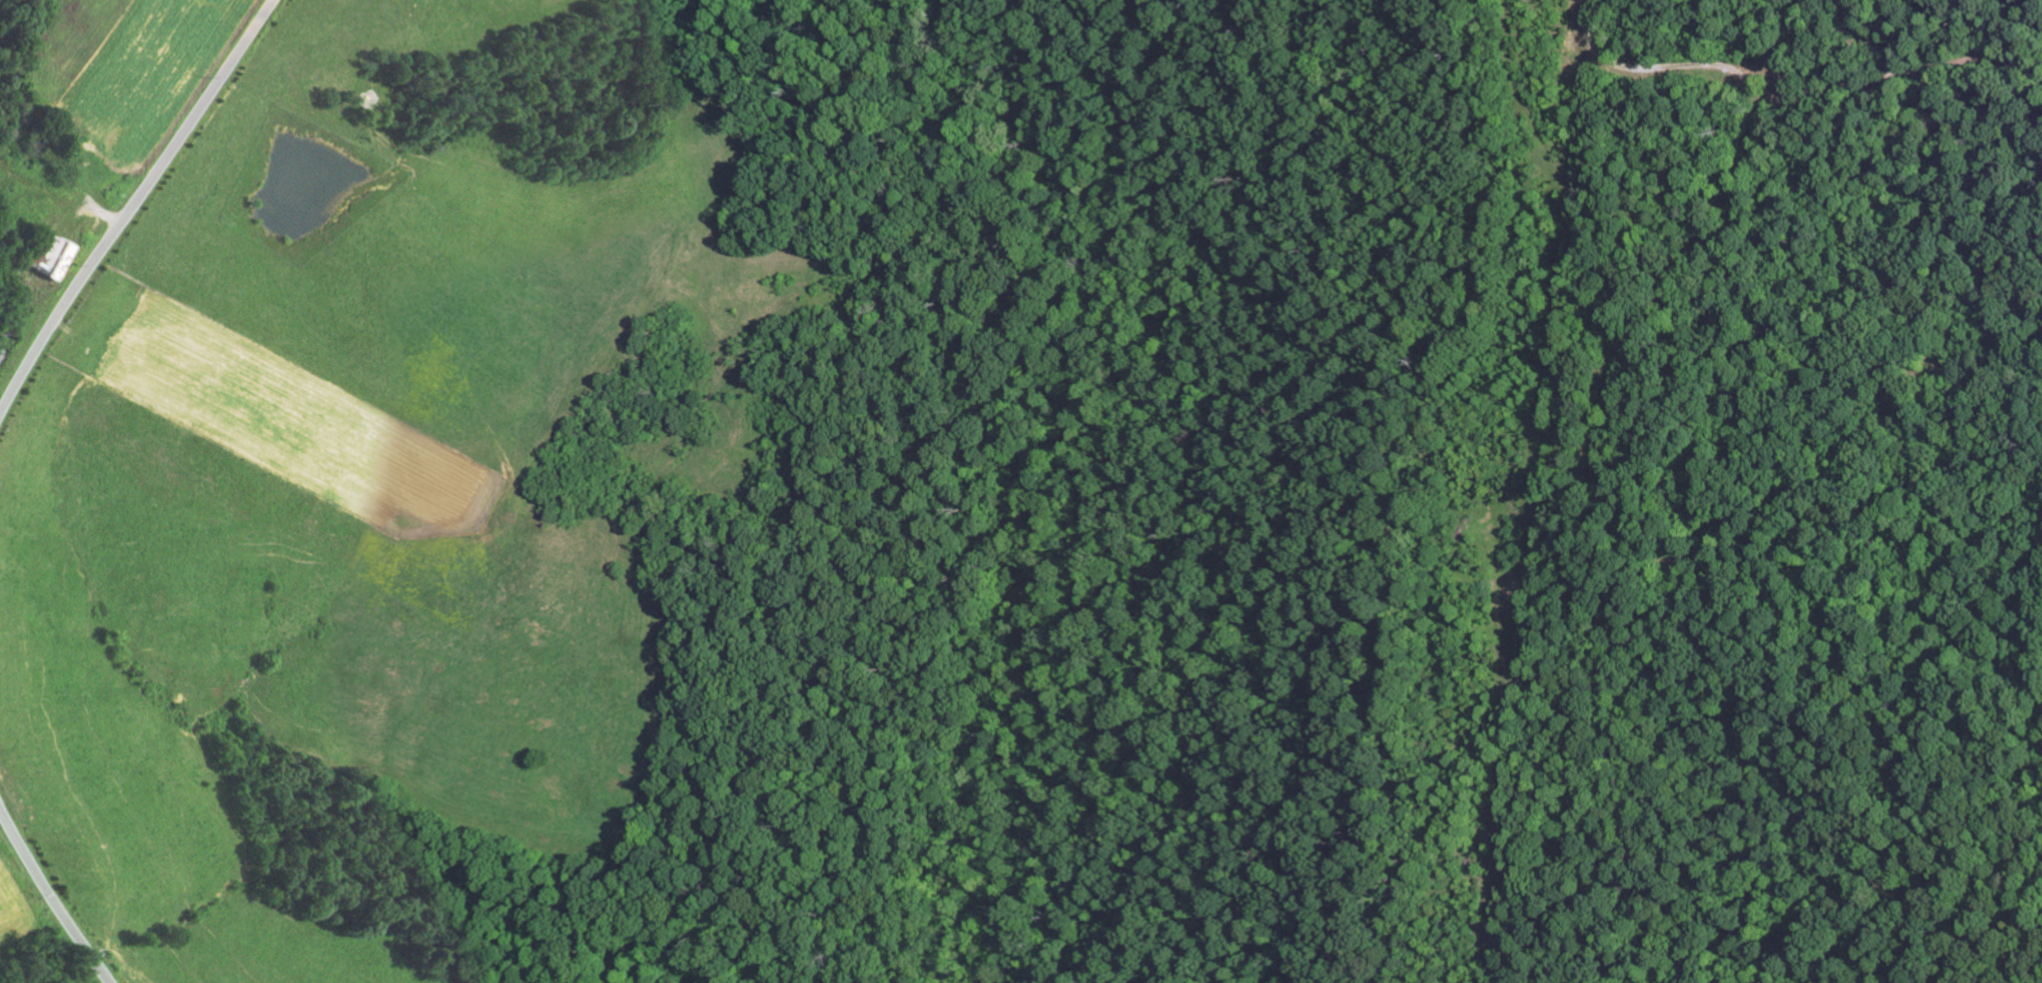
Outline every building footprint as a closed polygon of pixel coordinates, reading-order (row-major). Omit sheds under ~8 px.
[(77,246),(44,231),(28,264),(62,279),(77,246)]
